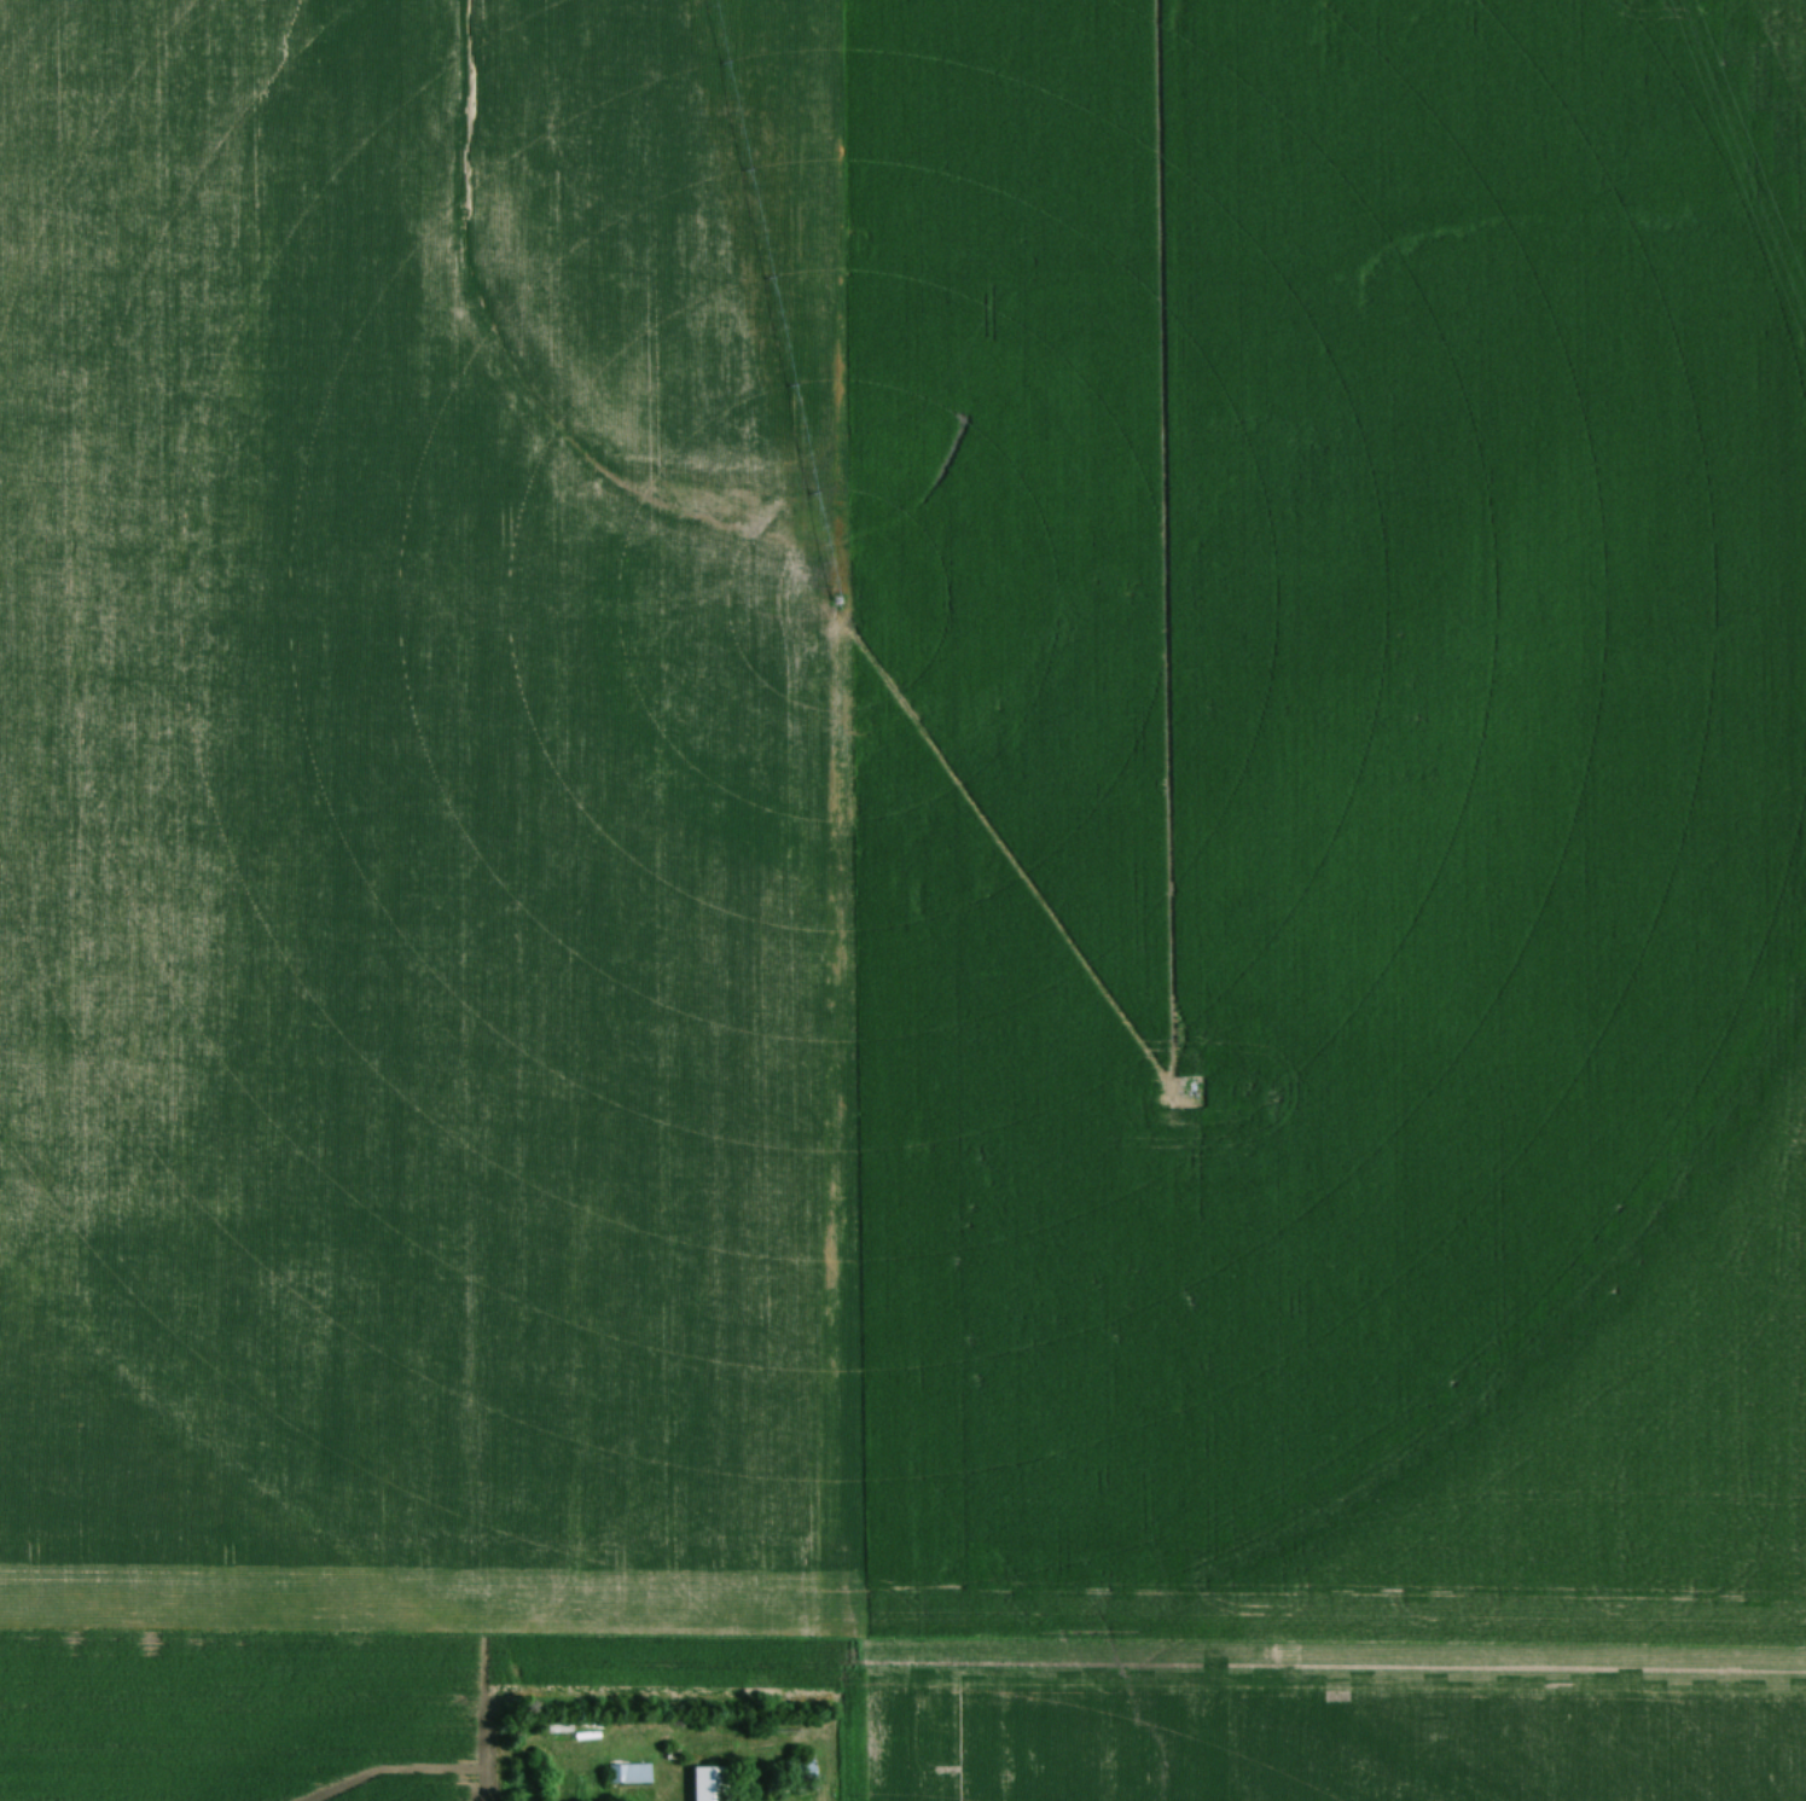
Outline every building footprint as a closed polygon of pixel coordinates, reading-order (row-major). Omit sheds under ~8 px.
[(606,1765),(606,1784),(649,1784),(649,1765),(606,1765)] [(693,1767),(693,1800),(727,1800),(727,1767),(693,1767)]
